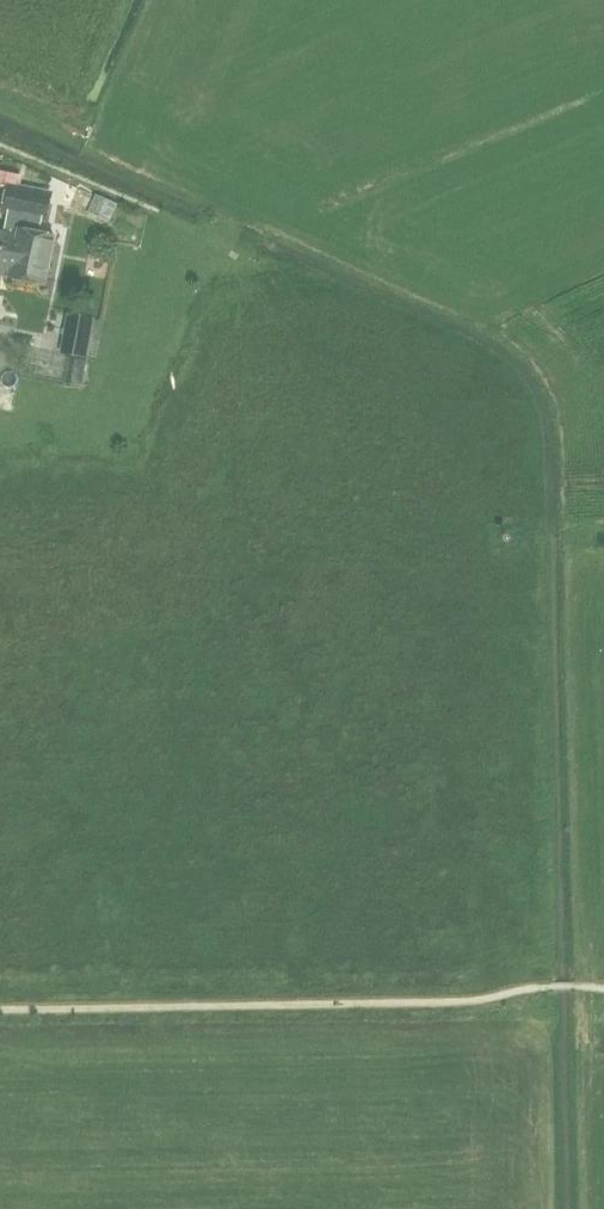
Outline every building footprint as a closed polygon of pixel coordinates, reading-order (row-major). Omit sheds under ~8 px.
[(25,188),(29,170),(0,164),(0,182),(25,188)] [(19,228),(0,224),(0,273),(10,275),(9,276),(46,283),(56,235),(38,232),(41,218),(47,219),(51,200),(26,195),(22,214),(23,214),(20,228),(19,228)] [(67,312),(59,353),(88,358),(95,317),(67,312)]
